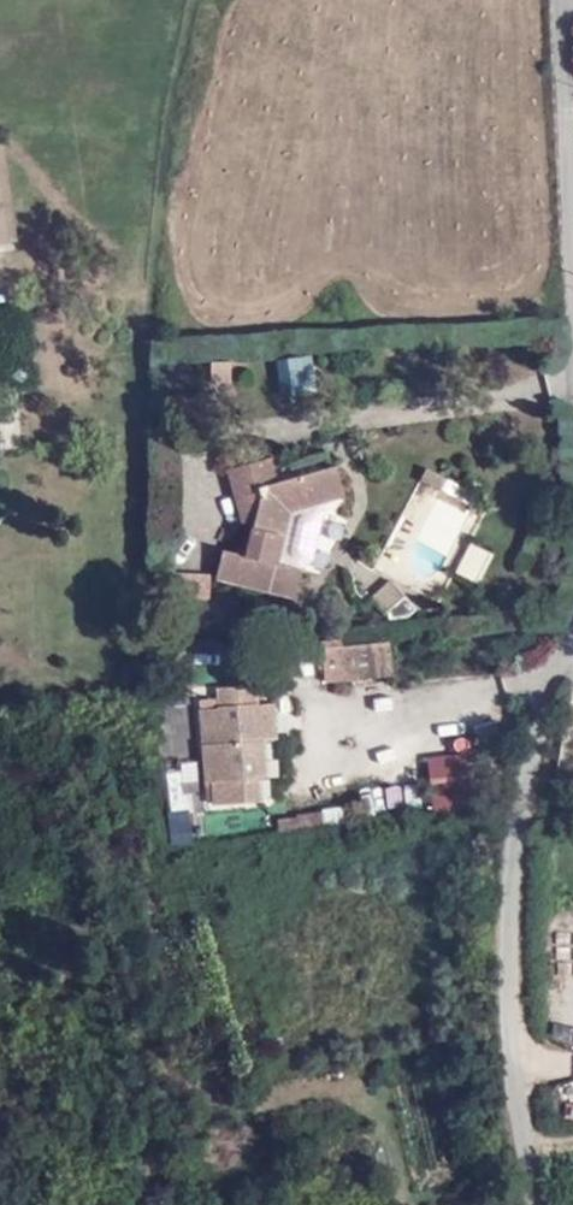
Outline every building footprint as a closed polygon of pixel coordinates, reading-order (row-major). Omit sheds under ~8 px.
[(281,401),(315,397),(310,358),(276,363),(281,401)] [(272,456),(233,464),(241,494),(246,492),(254,527),(247,554),(227,549),(220,577),(295,598),(301,568),(314,561),(325,512),(324,502),(345,495),(337,464),(281,479),(272,456)] [(467,543),(453,575),(479,586),(492,553),(467,543)] [(211,573),(172,573),(172,627),(210,627),(211,573)] [(395,583),(376,599),(388,616),(410,600),(395,583)] [(392,640),(323,650),(328,682),(395,672),(392,640)] [(260,679),(221,683),(223,702),(206,703),(211,775),(218,775),(220,799),(264,796),(264,772),(271,771),(269,736),(280,735),(278,699),(262,700),(260,679)] [(428,755),(429,806),(467,805),(466,754),(428,755)] [(165,770),(169,815),(201,813),(197,767),(165,770)] [(275,815),(277,834),(348,827),(346,808),(275,815)]
